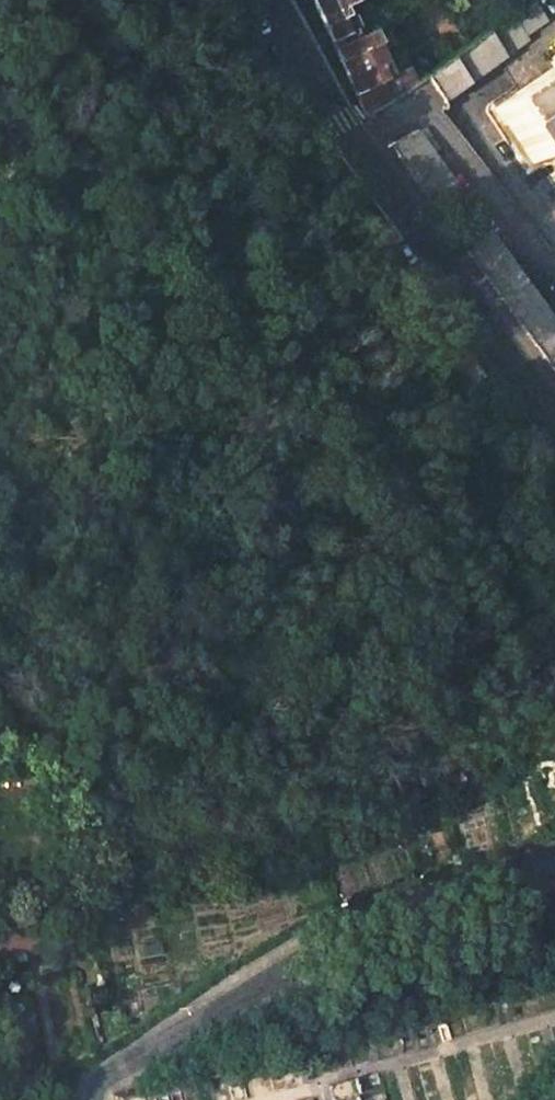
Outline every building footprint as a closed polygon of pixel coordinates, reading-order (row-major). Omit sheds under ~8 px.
[(332,42),(350,35),(344,21),(351,17),(346,7),(356,0),(312,0),(332,42)] [(524,7),(424,78),(442,103),(477,78),(526,41),(523,37),(544,23),(530,2),(524,7)] [(390,78),(374,47),(381,44),(374,31),(335,49),(366,116),(391,102),(414,85),(406,70),(390,78)] [(492,109),(531,165),(549,152),(554,160),(554,55),(552,58),(554,60),(550,63),(554,68),(492,109)] [(413,131),(390,145),(439,214),(463,197),(417,132),(413,131)] [(450,229),(554,375),(554,325),(473,211),(450,229)]
